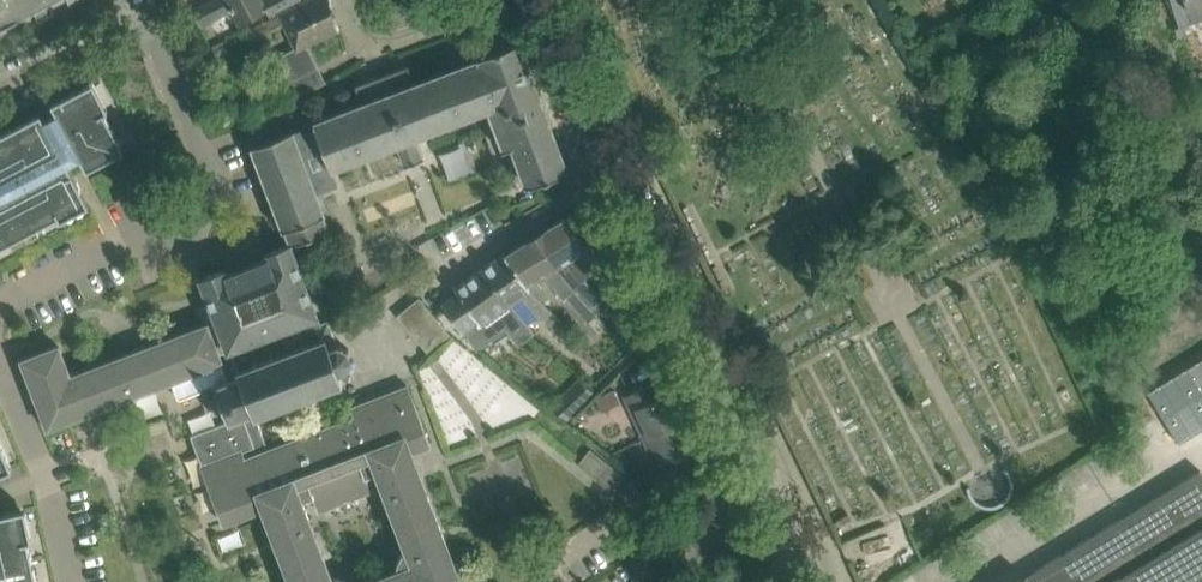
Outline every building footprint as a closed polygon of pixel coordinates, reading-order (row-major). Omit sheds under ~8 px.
[(33,9),(38,19),(54,10),(49,1),(51,0),(0,0),(0,27),(33,9)] [(195,17),(200,27),(232,10),(239,24),(266,10),(269,15),(269,14),(262,0),(209,0),(191,9),(195,17)] [(288,83),(320,67),(309,44),(340,29),(331,0),(308,0),(280,13),(244,31),(249,43),(286,24),(297,47),(275,57),(288,83)] [(269,14),(280,10),(299,0),(262,0),(269,14)] [(1179,27),(1192,23),(1187,8),(1201,4),(1201,0),(1170,0),(1179,27)] [(252,146),(289,244),(290,246),(330,231),(315,193),(338,184),(332,168),(396,143),(404,164),(424,157),(416,136),(487,108),(503,151),(513,147),(527,185),(567,170),(518,41),(516,42),(508,23),(473,37),(480,56),(478,57),(479,59),(415,84),(408,65),(354,85),(362,104),(252,146)] [(87,83),(50,103),(55,113),(42,120),(39,113),(0,133),(0,246),(85,201),(66,164),(79,158),(85,170),(123,150),(87,83)] [(535,236),(555,269),(591,309),(603,298),(585,279),(582,276),(601,263),(590,246),(587,248),(566,217),(535,236)] [(503,253),(502,254),(526,287),(527,287),(544,276),(562,299),(566,296),(588,322),(596,315),(591,309),(555,269),(535,236),(505,255),(503,253)] [(225,268),(201,277),(217,320),(70,376),(58,345),(33,355),(32,354),(18,359),(46,431),(172,382),(178,398),(213,385),(215,389),(219,399),(209,403),(213,414),(223,410),(227,421),(190,435),(202,466),(224,523),(263,508),(291,581),(347,581),(336,577),(333,578),(304,500),(311,497),(318,512),(372,491),(365,477),(375,473),(404,551),(402,552),(396,565),(397,567),(357,581),(455,581),(458,573),(411,451),(430,443),(408,386),(351,407),(355,416),(273,448),(262,419),(264,418),(263,415),(311,397),(314,403),(327,399),(326,397),(334,394),(333,391),(340,388),(339,387),(342,386),(341,384),(343,383),(339,373),(347,370),(347,371),(348,370),(353,359),(348,348),(337,343),(328,320),(320,323),(290,246),(289,244),(265,253),(267,259),(227,275),(225,268)] [(502,254),(481,269),(505,303),(508,301),(510,304),(521,295),(540,320),(542,318),(564,339),(572,330),(529,290),(527,287),(526,287),(502,254)] [(457,292),(445,300),(467,329),(479,346),(520,317),(510,304),(508,301),(505,303),(481,269),(454,288),(457,292)] [(418,295),(396,314),(430,352),(451,332),(418,295)] [(627,320),(614,333),(630,350),(639,341),(643,337),(627,320)] [(1152,393),(1186,444),(1201,433),(1201,360),(1152,393)] [(652,382),(630,393),(623,396),(631,413),(637,410),(644,426),(638,429),(639,431),(680,412),(679,410),(684,408),(675,389),(659,397),(652,382)] [(568,419),(582,405),(567,390),(553,404),(568,419)] [(618,402),(613,391),(596,399),(601,410),(618,402)] [(680,412),(639,431),(643,440),(649,438),(661,464),(656,466),(663,480),(675,474),(669,460),(690,450),(682,433),(688,430),(680,412)] [(492,462),(508,503),(535,492),(519,451),(492,462)] [(19,509),(18,509),(13,489),(5,470),(6,470),(0,455),(0,581),(36,581),(19,509)] [(1200,470),(1061,554),(1015,581),(1201,581),(1201,474),(1200,470)] [(554,555),(553,581),(604,581),(604,539),(562,539),(562,555),(554,555)]
